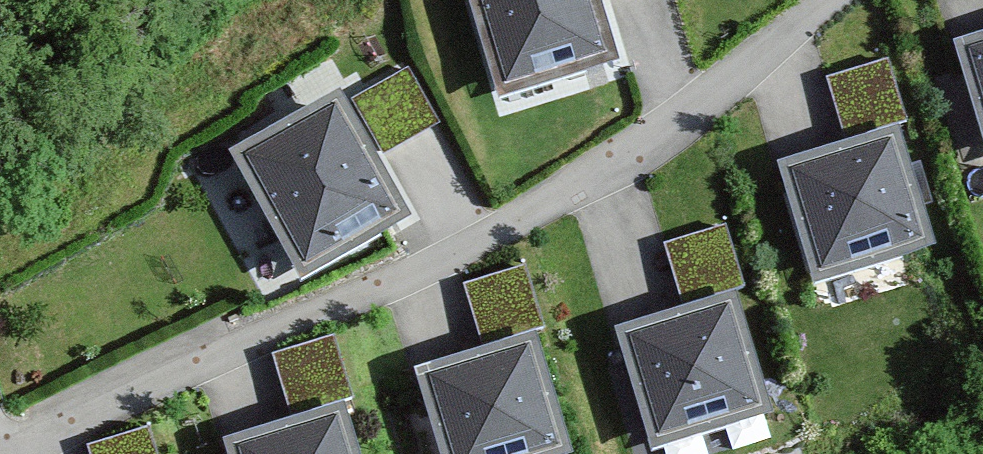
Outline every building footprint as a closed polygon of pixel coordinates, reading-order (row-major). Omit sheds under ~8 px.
[(505,81),(606,50),(591,0),(480,0),(505,81)] [(967,46),(982,101),(982,42),(967,46)] [(887,63),(828,81),(845,139),(904,121),(887,63)] [(410,67),(353,98),(383,152),(439,120),(410,67)] [(334,102),(243,153),(305,263),(396,212),(334,102)] [(892,135),(791,165),(822,268),(923,238),(892,135)] [(725,227),(665,245),(683,306),(743,288),(725,227)] [(524,266),(464,284),(481,343),(542,325),(524,266)] [(727,302),(628,334),(660,435),(759,403),(727,302)] [(334,338),(274,357),(292,415),(352,396),(334,338)] [(429,372),(452,453),(524,453),(559,444),(530,344),(429,372)] [(236,445),(239,453),(350,453),(337,413),(236,445)] [(89,447),(91,453),(156,453),(150,431),(89,447)]
